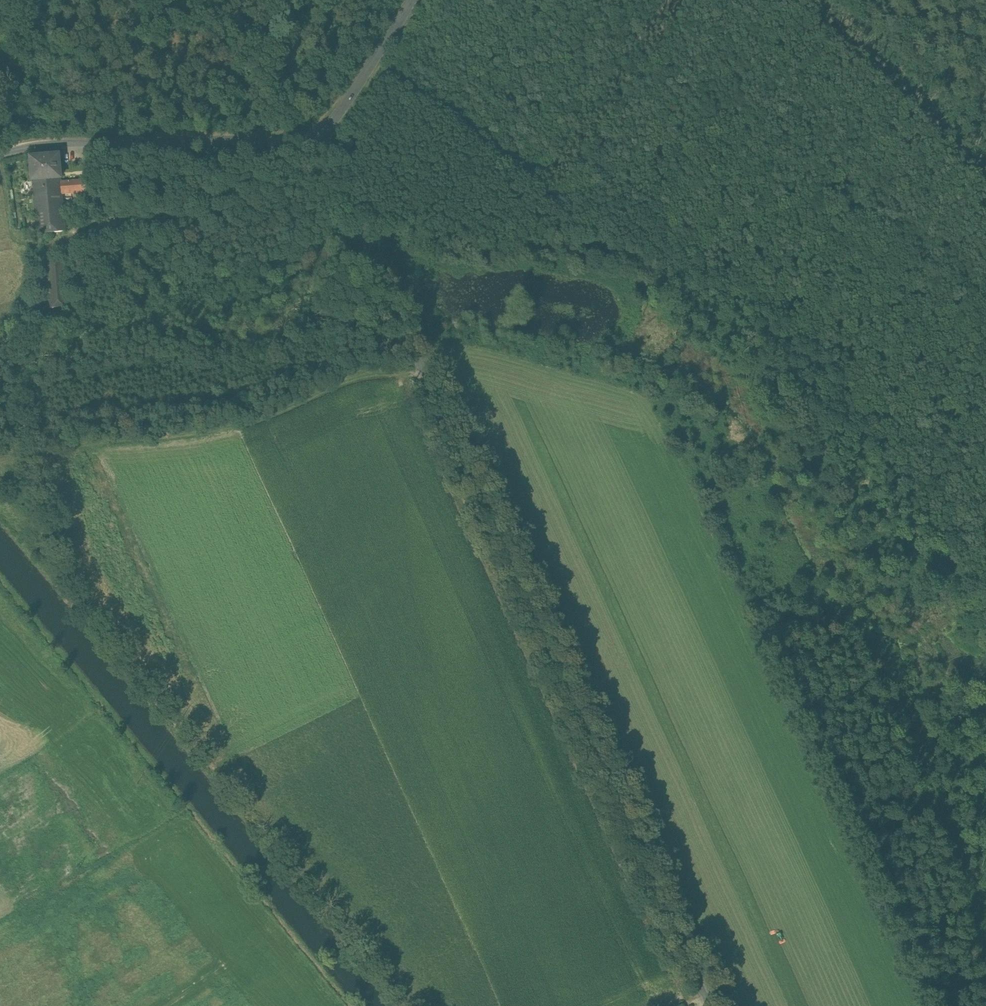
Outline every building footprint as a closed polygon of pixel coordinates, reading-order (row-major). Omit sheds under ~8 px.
[(31,157),(33,180),(61,178),(59,155),(31,157)] [(62,194),(61,182),(61,178),(33,180),(37,233),(65,231),(62,194)] [(61,182),(62,194),(87,192),(86,180),(61,182)] [(115,217),(112,206),(99,209),(103,221),(115,217)]
